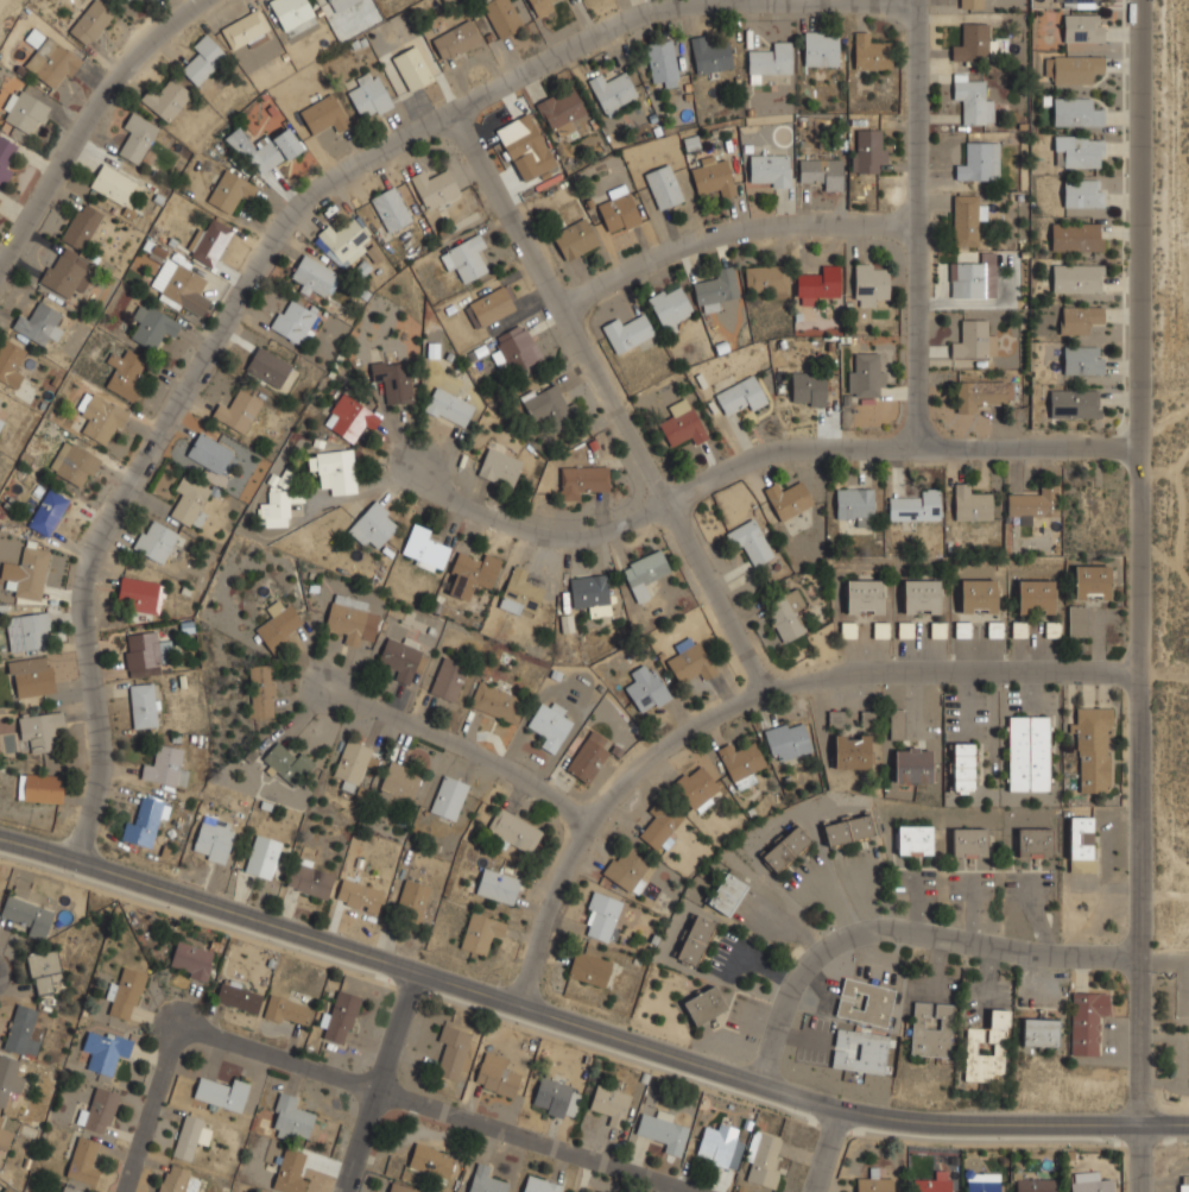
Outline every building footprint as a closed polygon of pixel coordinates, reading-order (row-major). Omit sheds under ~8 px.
[(114,13),(97,0),(94,0),(70,32),(89,46),(114,13)] [(277,23),(310,23),(310,0),(277,0),(277,23)] [(335,13),(362,0),(329,0),(335,13)] [(512,0),(491,0),(482,5),(501,39),(526,26),(512,0)] [(563,0),(529,0),(536,13),(563,0)] [(959,10),(985,10),(985,0),(959,0),(959,10)] [(233,49),(242,43),(247,50),(274,34),(258,8),(221,30),(233,49)] [(1065,49),(1105,49),(1105,13),(1065,13),(1065,49)] [(483,42),(473,19),(432,38),(443,62),(483,42)] [(954,45),(954,59),(998,59),(998,36),(988,36),(988,23),(965,23),(965,45),(954,45)] [(841,67),(841,32),(804,32),(804,67),(841,67)] [(855,69),(892,69),(892,44),(868,44),(868,32),(855,32),(855,69)] [(24,64),(55,92),(83,61),(52,33),(24,64)] [(192,44),(201,57),(184,67),(194,83),(228,62),(211,33),(192,44)] [(696,75),(734,69),(731,44),(704,48),(703,36),(691,38),(696,75)] [(675,40),(647,43),(652,83),(664,82),(664,87),(681,86),(675,40)] [(792,42),(771,42),(771,52),(750,52),(750,82),(760,82),(760,74),(792,74),(792,42)] [(393,57),(410,92),(435,78),(417,45),(393,57)] [(1094,86),(1094,74),(1106,74),(1106,56),(1054,56),(1054,86),(1094,86)] [(365,121),(394,105),(374,69),(354,80),(359,88),(349,94),(365,121)] [(606,116),(640,102),(628,72),(608,81),(605,72),(589,78),(606,116)] [(965,100),(966,124),(991,124),(989,74),(955,75),(955,100),(965,100)] [(167,122),(192,93),(175,77),(156,99),(147,92),(141,100),(167,122)] [(53,101),(23,82),(1,116),(32,135),(53,101)] [(576,87),(539,101),(555,140),(580,130),(576,120),(588,115),(576,87)] [(301,111),(311,133),(336,122),(340,131),(350,126),(336,94),(301,111)] [(1106,112),(1094,112),(1094,97),(1055,97),(1055,126),(1106,126),(1106,112)] [(122,128),(132,133),(120,153),(139,165),(160,127),(133,111),(122,128)] [(557,165),(531,112),(517,119),(521,130),(501,140),(513,163),(527,156),(537,175),(557,165)] [(229,134),(260,179),(306,147),(291,124),(255,149),(241,126),(229,134)] [(853,130),(853,174),(884,174),(884,130),(853,130)] [(0,135),(0,183),(5,185),(23,144),(0,135)] [(1106,166),(1106,135),(1055,135),(1055,166),(1106,166)] [(1001,141),(968,141),(968,166),(956,166),(956,179),(1000,179),(1001,141)] [(791,154),(751,154),(751,187),(791,187),(791,154)] [(722,189),(723,198),(736,196),(729,156),(691,162),(696,193),(722,189)] [(801,158),(801,181),(824,181),(824,191),(845,191),(845,157),(801,158)] [(141,183),(102,163),(90,188),(128,208),(141,183)] [(685,200),(670,163),(645,174),(660,210),(685,200)] [(245,193),(252,197),(259,188),(230,166),(207,198),(228,214),(245,193)] [(422,171),(411,176),(426,209),(461,194),(450,170),(426,181),(422,171)] [(1065,207),(1106,207),(1106,179),(1065,179),(1065,207)] [(608,190),(611,202),(601,204),(608,234),(640,225),(630,184),(608,190)] [(371,198),(390,233),(415,220),(396,185),(371,198)] [(954,247),(979,247),(979,220),(987,220),(987,206),(979,206),(979,193),(954,193),(954,247)] [(61,239),(83,252),(106,214),(83,201),(61,239)] [(339,233),(329,225),(314,240),(346,271),(377,239),(354,216),(339,233)] [(602,244),(589,216),(552,234),(565,261),(602,244)] [(209,229),(201,225),(185,253),(214,269),(235,229),(215,219),(209,229)] [(1052,252),(1105,252),(1105,222),(1052,222),(1052,252)] [(451,277),(461,272),(467,283),(487,272),(476,250),(486,245),(480,233),(441,253),(451,277)] [(40,283),(70,299),(91,263),(61,245),(40,283)] [(951,297),(998,297),(998,252),(987,252),(987,264),(951,264),(951,297)] [(328,301),(342,275),(304,253),(292,276),(303,280),(301,286),(328,301)] [(209,277),(165,258),(152,288),(162,291),(158,298),(202,317),(211,296),(202,292),(209,277)] [(855,307),(879,307),(879,296),(890,296),(890,264),(855,264),(855,307)] [(841,265),(820,265),(820,276),(798,276),(798,305),(820,305),(820,295),(841,295),(841,265)] [(1105,265),(1054,265),(1054,294),(1105,294),(1105,265)] [(717,279),(694,285),(701,314),(722,309),(720,301),(741,296),(733,266),(715,270),(717,279)] [(790,294),(790,266),(747,266),(747,294),(790,294)] [(649,298),(666,334),(687,323),(683,316),(694,310),(679,282),(649,298)] [(517,310),(505,285),(468,303),(479,328),(517,310)] [(309,345),(320,308),(283,297),(272,333),(309,345)] [(57,340),(63,329),(55,324),(62,313),(40,301),(29,321),(19,315),(12,328),(43,346),(49,335),(57,340)] [(132,322),(140,327),(134,340),(154,349),(164,329),(176,335),(183,321),(141,301),(132,322)] [(1062,307),(1062,335),(1094,335),(1094,324),(1105,324),(1105,307),(1062,307)] [(622,316),(602,326),(616,354),(656,334),(646,314),(626,323),(622,316)] [(992,320),(963,320),(963,343),(951,343),(951,358),(992,358),(992,320)] [(511,362),(516,372),(542,359),(525,322),(497,335),(502,348),(492,353),(499,367),(511,362)] [(18,364),(25,347),(0,337),(0,381),(18,389),(26,367),(18,364)] [(293,365),(260,345),(246,370),(279,389),(293,365)] [(1105,376),(1105,346),(1065,346),(1065,376),(1105,376)] [(116,367),(106,389),(129,399),(148,359),(128,349),(124,358),(112,352),(107,362),(116,367)] [(885,352),(850,352),(850,398),(885,398),(885,352)] [(412,403),(410,361),(372,362),(373,381),(386,380),(387,404),(412,403)] [(792,406),(828,406),(828,371),(792,371),(792,406)] [(715,393),(725,414),(747,403),(752,412),(770,404),(755,374),(715,393)] [(959,414),(981,414),(981,402),(1018,402),(1018,377),(959,377),(959,414)] [(521,397),(533,423),(548,416),(552,427),(575,417),(558,380),(521,397)] [(264,401),(236,385),(217,420),(244,435),(264,401)] [(463,429),(475,404),(437,386),(425,411),(463,429)] [(88,420),(81,433),(112,448),(131,409),(88,389),(76,414),(88,420)] [(1102,389),(1051,389),(1051,418),(1102,418),(1102,389)] [(325,428),(355,441),(362,425),(375,431),(382,412),(340,395),(325,428)] [(668,406),(672,418),(660,423),(669,446),(687,439),(690,447),(708,439),(691,397),(668,406)] [(220,474),(234,450),(202,431),(186,455),(220,474)] [(86,490),(102,458),(67,439),(50,471),(86,490)] [(479,475),(513,488),(524,460),(489,447),(479,475)] [(355,450),(309,453),(310,473),(325,472),(327,496),(358,493),(355,450)] [(609,467),(562,467),(562,500),(584,500),(584,491),(609,491),(609,467)] [(210,488),(185,474),(175,491),(183,496),(171,516),(197,531),(209,511),(201,506),(210,488)] [(774,483),(764,488),(782,522),(815,505),(803,481),(780,493),(774,483)] [(955,521),(994,521),(994,494),(968,494),(968,484),(955,484),(955,521)] [(875,487),(837,487),(837,519),(875,519),(875,487)] [(942,521),(942,487),(918,487),(918,499),(888,499),(888,521),(942,521)] [(30,529),(51,538),(69,497),(46,488),(30,529)] [(290,490),(270,490),(270,503),(261,503),(261,526),(290,526),(290,490)] [(1020,524),(1035,525),(1035,513),(1057,513),(1058,492),(1008,491),(1007,516),(1020,516),(1020,524)] [(347,528),(373,553),(401,523),(375,498),(347,528)] [(731,530),(751,568),(774,556),(755,517),(731,530)] [(179,532),(150,518),(134,549),(164,565),(179,532)] [(450,549),(435,543),(439,532),(415,523),(400,560),(441,575),(450,549)] [(15,597),(40,600),(49,551),(24,547),(15,597)] [(622,566),(638,605),(651,599),(645,585),(672,574),(662,550),(622,566)] [(491,592),(502,560),(483,553),(480,561),(458,553),(448,580),(454,582),(449,593),(470,601),(476,587),(491,592)] [(498,610),(524,618),(526,611),(537,613),(545,589),(523,582),(527,569),(513,565),(498,610)] [(1075,599),(1112,599),(1112,566),(1075,566),(1075,599)] [(574,607),(588,606),(589,618),(615,616),(612,573),(571,576),(574,607)] [(165,581),(121,576),(118,608),(162,613),(165,581)] [(999,613),(999,578),(961,578),(961,613),(999,613)] [(885,579),(848,579),(848,614),(885,614),(885,579)] [(941,579),(905,579),(905,614),(941,614),(941,579)] [(1055,580),(1019,579),(1019,614),(1055,614),(1055,580)] [(798,612),(808,607),(798,588),(765,605),(784,643),(808,631),(798,612)] [(327,627),(348,632),(346,645),(359,648),(361,637),(374,641),(379,616),(367,613),(371,601),(334,593),(327,627)] [(305,627),(284,597),(267,607),(274,618),(257,630),(270,650),(305,627)] [(1088,636),(1088,605),(1069,606),(1069,636),(1088,636)] [(50,612),(7,617),(11,651),(43,648),(42,636),(51,635),(50,612)] [(170,663),(165,642),(159,643),(157,630),(122,637),(129,671),(170,663)] [(428,650),(388,636),(378,662),(399,670),(396,681),(413,688),(428,650)] [(666,658),(677,681),(698,670),(703,680),(719,673),(702,641),(666,658)] [(10,661),(14,698),(55,693),(50,656),(10,661)] [(469,668),(445,657),(429,692),(453,702),(469,668)] [(637,683),(626,689),(644,717),(673,696),(651,661),(631,674),(637,683)] [(274,718),(274,666),(251,666),(251,718),(274,718)] [(469,707),(518,725),(527,700),(480,681),(469,707)] [(159,726),(157,682),(131,683),(134,729),(159,726)] [(574,712),(540,700),(531,729),(548,734),(543,749),(559,755),(574,712)] [(1114,707),(1079,707),(1077,793),(1114,794),(1114,707)] [(891,739),(907,739),(907,708),(891,708),(891,739)] [(19,715),(21,740),(31,740),(32,752),(57,751),(55,727),(64,726),(62,712),(19,715)] [(1008,791),(1051,791),(1051,715),(1008,715),(1008,791)] [(765,730),(774,763),(814,752),(804,719),(765,730)] [(589,784),(611,751),(603,746),(608,739),(593,729),(567,770),(589,784)] [(835,734),(835,769),(872,769),(872,734),(835,734)] [(263,761),(296,787),(314,764),(280,737),(263,761)] [(346,778),(342,788),(358,794),(374,749),(348,739),(335,775),(346,778)] [(766,765),(757,743),(735,752),(732,744),(719,749),(736,789),(759,780),(755,770),(766,765)] [(954,793),(976,793),(976,743),(954,743),(954,793)] [(188,762),(178,761),(179,746),(157,745),(156,769),(143,768),(141,782),(186,786),(188,762)] [(896,749),(896,783),(935,783),(935,749),(896,749)] [(380,791),(412,803),(424,774),(391,762),(380,791)] [(673,782),(696,814),(723,794),(701,763),(673,782)] [(19,800),(62,803),(64,776),(21,772),(19,800)] [(430,812),(455,822),(470,784),(445,775),(430,812)] [(121,841),(153,850),(165,801),(145,796),(138,821),(127,819),(121,841)] [(487,832),(530,853),(543,828),(499,807),(487,832)] [(639,835),(656,851),(678,827),(660,811),(639,835)] [(824,825),(829,847),(875,837),(871,814),(824,825)] [(1096,816),(1070,816),(1070,873),(1096,873),(1096,816)] [(226,864),(236,825),(216,819),(215,827),(201,824),(192,856),(226,864)] [(812,840),(797,825),(761,857),(777,873),(812,840)] [(898,856),(932,856),(932,825),(898,825),(898,856)] [(954,858),(988,858),(988,828),(954,828),(954,858)] [(1018,859),(1055,859),(1055,828),(1018,828),(1018,859)] [(245,872),(274,881),(286,844),(257,834),(245,872)] [(652,873),(628,846),(605,868),(628,895),(652,873)] [(324,902),(337,872),(299,856),(286,884),(324,902)] [(514,906),(521,878),(483,868),(476,895),(514,906)] [(728,917),(750,887),(729,872),(707,902),(728,917)] [(384,888),(342,878),(336,904),(378,913),(384,888)] [(420,920),(431,885),(406,878),(397,913),(420,920)] [(589,935),(608,942),(624,901),(594,890),(587,910),(596,914),(589,935)] [(45,940),(55,910),(7,895),(1,915),(25,923),(21,933),(45,940)] [(491,934),(502,938),(507,922),(473,912),(461,948),(485,956),(491,934)] [(697,967),(716,922),(696,914),(677,958),(697,967)] [(170,971),(207,982),(215,951),(178,941),(170,971)] [(55,994),(51,975),(62,972),(58,950),(29,954),(36,996),(55,994)] [(568,977),(605,989),(613,961),(577,950),(568,977)] [(108,999),(114,1001),(110,1015),(134,1021),(145,971),(125,966),(121,983),(112,980),(108,999)] [(836,1017),(890,1028),(898,989),(845,978),(836,1017)] [(257,1014),(264,992),(222,979),(216,1001),(257,1014)] [(684,1003),(697,1027),(729,1009),(715,985),(684,1003)] [(362,997),(340,990),(331,1015),(327,1014),(320,1038),(347,1046),(362,997)] [(1099,1055),(1100,1016),(1111,1016),(1112,991),(1073,991),(1071,1055),(1099,1055)] [(310,1007),(272,994),(264,1016),(302,1029),(310,1007)] [(39,1007),(17,1002),(5,1051),(36,1058),(40,1039),(32,1036),(39,1007)] [(954,1004),(915,1002),(911,1055),(950,1058),(954,1004)] [(1005,1083),(1008,1010),(991,1009),(989,1053),(984,1053),(985,1028),(968,1028),(966,1081),(1005,1083)] [(1024,1047),(1060,1047),(1060,1018),(1024,1018),(1024,1047)] [(458,1083),(474,1032),(448,1024),(434,1076),(458,1083)] [(93,1057),(89,1071),(112,1077),(116,1059),(127,1062),(133,1039),(89,1028),(83,1054),(93,1057)] [(890,1036),(837,1029),(833,1068),(885,1074),(890,1036)] [(511,1059),(487,1051),(474,1085),(512,1098),(520,1074),(507,1070),(511,1059)] [(4,1106),(7,1093),(19,1097),(25,1076),(15,1073),(19,1060),(0,1054),(0,1106),(4,1106)] [(532,1109),(574,1122),(583,1095),(571,1091),(574,1083),(543,1073),(532,1109)] [(249,1084),(229,1078),(227,1085),(200,1078),(194,1100),(242,1112),(249,1084)] [(590,1109),(614,1115),(611,1127),(624,1130),(632,1095),(596,1085),(590,1109)] [(90,1112),(83,1110),(77,1124),(107,1135),(121,1093),(99,1086),(90,1112)] [(295,1108),(298,1096),(280,1092),(271,1133),(309,1141),(315,1112),(295,1108)] [(679,1117),(644,1108),(637,1134),(662,1140),(659,1150),(682,1156),(689,1128),(677,1124),(679,1117)] [(198,1142),(208,1146),(215,1122),(186,1114),(173,1156),(191,1162),(198,1142)] [(7,1150),(13,1132),(0,1127),(4,1117),(0,1115),(0,1148),(7,1150)] [(716,1131),(704,1128),(696,1160),(738,1169),(745,1142),(735,1140),(738,1128),(719,1123),(716,1131)] [(780,1186),(780,1134),(751,1134),(751,1186),(780,1186)] [(94,1186),(101,1166),(91,1163),(99,1141),(80,1135),(65,1177),(94,1186)] [(449,1179),(456,1154),(416,1142),(409,1167),(449,1179)] [(306,1152),(285,1147),(274,1190),(284,1191),(304,1191),(308,1177),(301,1175),(306,1152)] [(479,1162),(469,1191),(507,1191),(510,1185),(486,1177),(489,1166),(479,1162)] [(201,1172),(166,1163),(160,1191),(195,1191),(201,1172)] [(898,1178),(883,1178),(883,1166),(871,1166),(871,1178),(858,1178),(858,1191),(898,1191),(898,1178)] [(563,1185),(530,1174),(524,1191),(561,1191),(563,1185)] [(1181,1174),(1181,1191),(1188,1191),(1188,1174),(1181,1174)] [(1016,1191),(1060,1191),(1060,1179),(1016,1179),(1016,1191)] [(1073,1191),(1115,1191),(1115,1180),(1073,1180),(1073,1191)] [(953,1181),(915,1182),(915,1191),(953,1191),(953,1181)] [(420,1190),(392,1182),(389,1191),(420,1191),(420,1190)] [(968,1182),(968,1191),(1001,1191),(1001,1182),(968,1182)] [(67,1184),(64,1191),(89,1191),(67,1184)]
